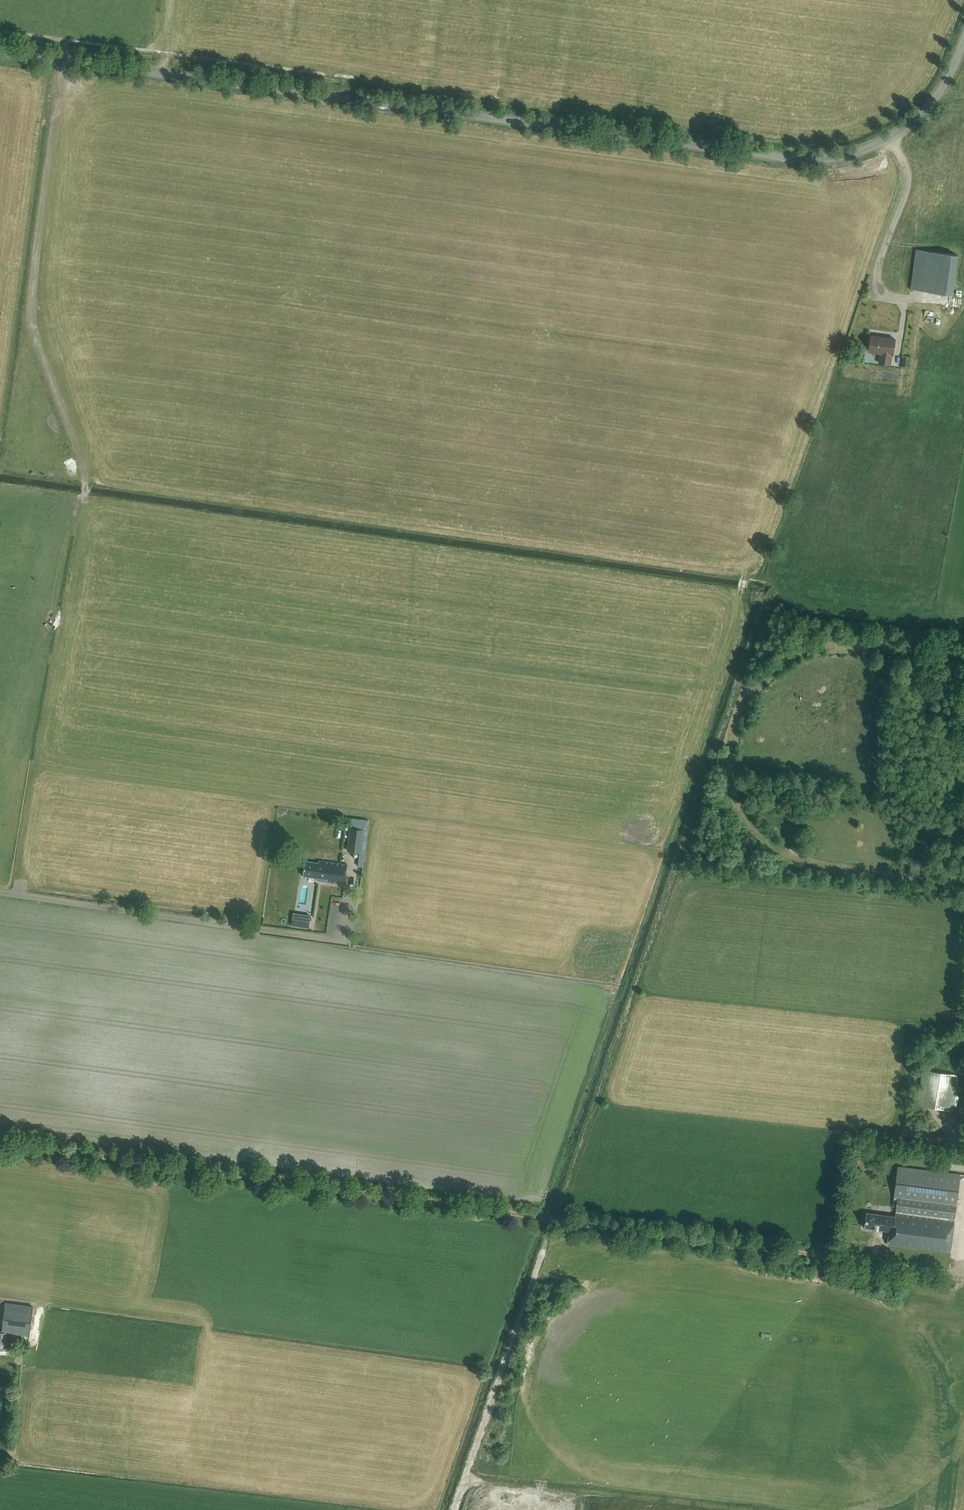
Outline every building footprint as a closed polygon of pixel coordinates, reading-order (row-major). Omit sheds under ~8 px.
[(910,289),(951,295),(957,255),(916,249),(910,289)] [(891,365),(892,354),(894,339),(871,336),(869,351),(880,352),(878,363),(891,365)] [(347,850),(362,852),(364,829),(350,827),(347,850)] [(305,861),(303,875),(317,877),(316,880),(344,884),(347,864),(319,860),(319,863),(305,861)] [(958,1074),(922,1069),(918,1104),(954,1109),(958,1074)] [(887,1244),(950,1252),(960,1174),(898,1166),(894,1197),(897,1198),(895,1216),(866,1212),(864,1227),(889,1230),(887,1244)] [(33,1305),(6,1302),(2,1332),(8,1333),(29,1335),(33,1305)] [(6,1350),(8,1333),(2,1332),(0,1332),(0,1350),(6,1350)]
